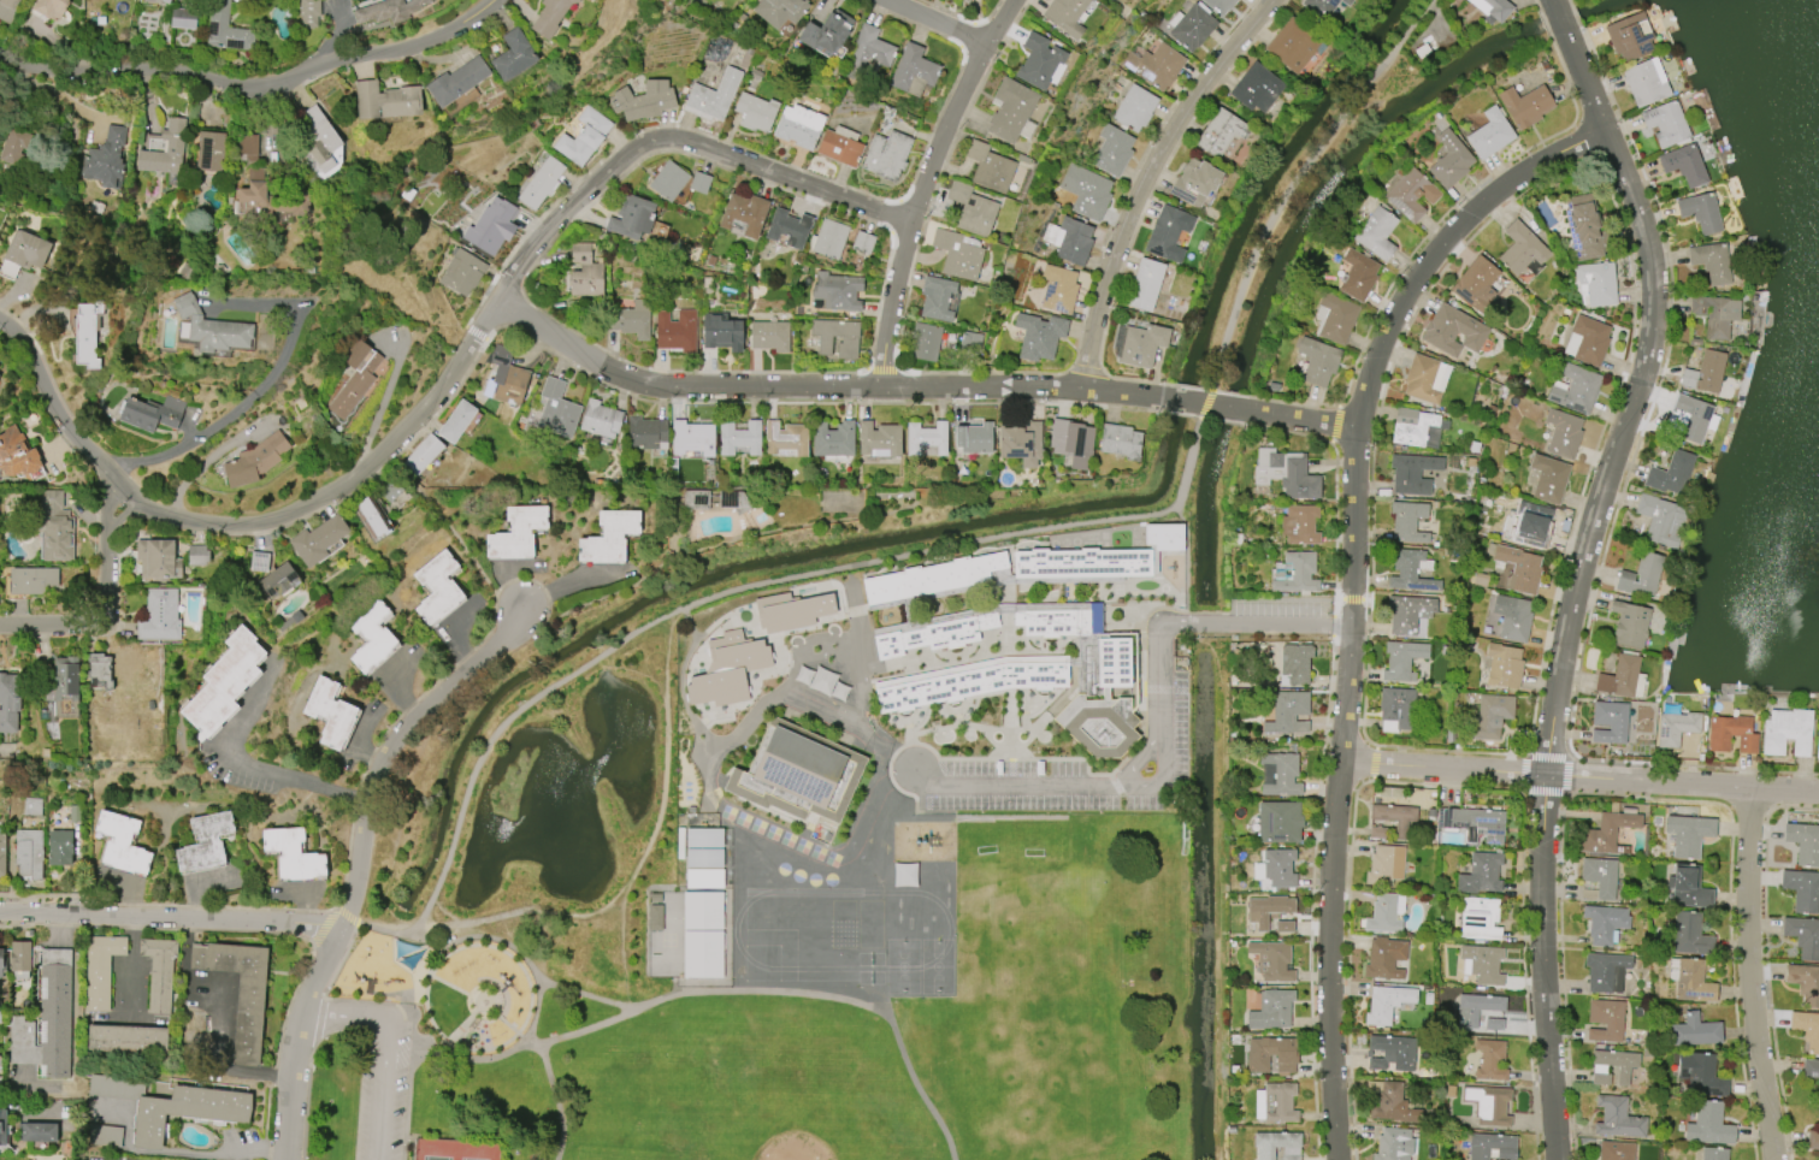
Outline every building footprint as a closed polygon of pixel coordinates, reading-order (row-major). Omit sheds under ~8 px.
[(20,0),(0,0),(0,3),(13,11),(20,0)] [(30,8),(35,0),(70,0),(59,19),(54,17),(52,22),(30,8)] [(207,46),(212,0),(231,0),(229,26),(255,30),(254,51),(207,46)] [(299,17),(299,0),(319,0),(320,16),(317,17),(318,28),(301,28),(301,17),(299,17)] [(384,7),(404,0),(432,0),(407,16),(408,18),(390,25),(384,7)] [(541,2),(542,0),(582,0),(583,2),(573,5),(557,25),(560,26),(548,42),(528,28),(545,6),(541,2)] [(752,10),(760,0),(806,0),(808,1),(807,2),(809,5),(793,24),(786,18),(776,30),(752,10)] [(1040,14),(1050,0),(1089,0),(1074,22),(1085,29),(1076,40),(1040,14)] [(1222,17),(1202,0),(1237,0),(1228,12),(1227,11),(1222,17)] [(1299,5),(1302,0),(1352,0),(1341,16),(1333,10),(1324,22),(1299,5)] [(1486,16),(1467,0),(1504,0),(1513,8),(1500,24),(1495,19),(1489,25),(1482,20),(1486,16)] [(1177,10),(1182,14),(1193,2),(1217,23),(1197,48),(1195,47),(1191,53),(1167,32),(1171,26),(1167,22),(1177,10)] [(201,29),(175,28),(176,24),(177,7),(202,10),(201,29)] [(834,8),(854,20),(848,31),(848,32),(838,48),(835,46),(831,53),(814,43),(810,47),(797,39),(808,22),(819,29),(829,11),(832,12),(834,8)] [(1614,54),(1602,26),(1642,11),(1654,39),(1649,40),(1653,51),(1622,63),(1618,53),(1614,54)] [(1295,75),(1264,48),(1291,16),(1321,40),(1319,41),(1325,47),(1318,55),(1313,52),(1295,75)] [(843,72),(862,22),(879,29),(875,39),(897,47),(888,69),(880,65),(873,84),(843,72)] [(537,60),(501,83),(488,61),(507,49),(500,36),(516,26),(537,60)] [(1043,90),(1014,75),(1020,64),(1022,65),(1029,51),(1021,46),(1028,30),(1049,41),(1045,48),(1049,49),(1051,45),(1068,53),(1062,65),(1057,61),(1047,81),(1049,81),(1043,90)] [(888,84),(906,41),(923,48),(920,58),(940,66),(932,87),(925,83),(919,96),(888,84)] [(1187,59),(1175,76),(1176,76),(1168,88),(1167,85),(1162,93),(1139,76),(1138,77),(1120,64),(1129,51),(1139,57),(1144,49),(1151,54),(1161,41),(1187,59)] [(447,76),(477,55),(489,73),(437,108),(423,87),(443,72),(447,76)] [(1636,108),(1620,70),(1655,57),(1671,94),(1636,108)] [(1228,94),(1253,60),(1284,84),(1263,113),(1253,107),(1251,112),(1228,94)] [(714,91),(725,65),(742,72),(721,122),(710,118),(709,120),(681,110),(693,82),(714,91)] [(1004,76),(1039,95),(1026,119),(1034,124),(1028,137),(1024,136),(1024,138),(1020,136),(1020,137),(1017,135),(1011,144),(985,130),(988,123),(986,122),(992,112),(994,113),(1000,102),(992,97),(1004,76)] [(421,114),(358,119),(354,81),(376,79),(377,94),(383,93),(382,90),(397,89),(397,88),(419,85),(421,114)] [(645,94),(645,79),(667,79),(667,88),(671,87),(677,107),(661,112),(662,116),(646,119),(645,116),(625,122),(622,111),(615,114),(609,103),(616,100),(613,94),(625,85),(632,97),(645,94)] [(1132,83),(1158,99),(1150,113),(1151,114),(1144,128),(1141,126),(1136,134),(1126,126),(1124,130),(1118,126),(1120,123),(1111,118),(1132,83)] [(1518,131),(1496,94),(1511,85),(1518,97),(1542,84),(1555,106),(1540,114),(1542,118),(1518,131)] [(742,91),(767,102),(769,99),(780,103),(767,134),(755,128),(754,131),(738,125),(743,114),(733,111),(742,91)] [(1675,99),(1690,136),(1659,149),(1653,135),(1658,132),(1655,126),(1646,130),(1640,114),(1675,99)] [(826,117),(811,152),(793,144),(795,141),(789,138),(787,142),(772,135),(784,106),(791,108),(793,103),(826,117)] [(1516,137),(1481,160),(1465,137),(1488,122),(1482,112),(1494,103),(1516,137)] [(315,105),(342,144),(329,154),(336,165),(321,174),(303,161),(301,150),(306,147),(299,136),(312,126),(302,113),(315,105)] [(579,167),(551,147),(561,132),(572,140),(583,125),(575,119),(586,105),(613,124),(593,150),(591,150),(579,167)] [(1194,144),(1218,106),(1251,128),(1244,138),(1235,134),(1219,156),(1217,154),(1215,158),(1194,144)] [(184,118),(181,173),(135,171),(136,149),(142,150),(143,134),(159,135),(160,117),(184,118)] [(1105,123),(1135,138),(1129,149),(1133,150),(1117,178),(1091,164),(1104,140),(1097,136),(1105,123)] [(106,124),(125,126),(123,147),(119,147),(118,159),(122,159),(120,164),(125,164),(124,173),(122,173),(120,178),(116,178),(114,189),(100,187),(100,182),(78,179),(78,172),(79,172),(82,156),(84,156),(85,148),(95,149),(104,142),(106,124)] [(815,152),(825,129),(833,132),(835,125),(858,134),(855,142),(864,146),(855,168),(815,152)] [(1467,171),(1445,190),(1427,168),(1445,153),(1445,150),(1445,147),(1436,136),(1447,126),(1475,160),(1466,168),(1467,171)] [(14,166),(0,161),(0,150),(4,140),(6,141),(11,128),(31,136),(26,150),(22,148),(19,154),(24,155),(22,161),(17,160),(14,166)] [(890,130),(913,140),(904,161),(906,162),(903,171),(899,170),(894,183),(880,178),(881,177),(860,167),(874,134),(885,138),(887,138),(890,130)] [(195,170),(199,131),(224,134),(222,172),(195,170)] [(238,161),(240,134),(258,135),(256,162),(238,161)] [(1004,195),(970,180),(978,161),(962,155),(969,137),(990,146),(987,150),(1017,162),(1004,195)] [(1656,156),(1693,142),(1708,182),(1688,190),(1682,174),(1679,176),(1676,168),(1664,174),(1656,156)] [(515,199),(548,154),(565,167),(555,180),(557,183),(548,196),(545,195),(533,212),(515,199)] [(1198,208),(1169,194),(1177,176),(1180,177),(1182,172),(1180,172),(1185,162),(1186,164),(1189,156),(1199,162),(1201,159),(1209,164),(1207,166),(1223,173),(1212,193),(1209,190),(1205,197),(1204,196),(1198,208)] [(648,185),(668,159),(690,177),(669,202),(648,185)] [(1111,195),(1099,223),(1070,209),(1077,195),(1058,187),(1070,161),(1112,182),(1108,193),(1111,195)] [(1412,225),(1383,196),(1411,166),(1441,194),(1431,206),(1419,195),(1417,196),(1418,197),(1415,201),(1425,211),(1412,225)] [(247,167),(264,167),(264,195),(280,195),(280,197),(289,197),(289,190),(307,189),(307,215),(289,215),(289,223),(264,223),(262,215),(231,215),(231,205),(225,205),(225,197),(231,197),(231,200),(235,200),(235,188),(247,188),(247,167)] [(695,171),(711,177),(705,195),(689,189),(695,171)] [(999,203),(987,238),(955,227),(962,203),(946,199),(952,179),(973,187),(970,194),(999,203)] [(717,226),(730,191),(749,199),(750,195),(769,202),(756,241),(717,226)] [(1712,191),(1723,230),(1701,235),(1697,220),(1694,221),(1693,214),(1679,218),(1675,201),(1712,191)] [(625,193),(656,203),(652,213),(655,214),(648,235),(640,232),(637,241),(604,229),(608,217),(620,220),(621,215),(616,214),(625,193)] [(1589,193),(1604,256),(1572,262),(1570,249),(1572,249),(1564,211),(1566,209),(1564,197),(1589,193)] [(520,208),(512,223),(516,226),(507,241),(503,238),(492,256),(461,237),(468,225),(472,227),(485,206),(488,207),(495,196),(501,200),(502,197),(520,208)] [(88,209),(91,200),(102,205),(100,213),(88,209)] [(1384,264),(1351,239),(1364,221),(1356,215),(1366,201),(1376,207),(1377,206),(1398,220),(1383,239),(1395,248),(1384,264)] [(1142,250),(1163,203),(1186,213),(1186,214),(1194,218),(1188,233),(1180,230),(1173,244),(1185,250),(1179,264),(1167,259),(1167,260),(1142,250)] [(813,218),(801,250),(785,244),(787,237),(779,233),(775,242),(764,237),(776,207),(787,211),(785,215),(799,220),(801,214),(813,218)] [(1063,215),(1093,227),(1088,238),(1093,239),(1082,267),(1055,255),(1064,231),(1058,229),(1052,243),(1040,238),(1047,223),(1058,227),(1063,215)] [(811,250),(822,218),(850,226),(838,260),(811,250)] [(1516,218),(1551,253),(1540,264),(1542,267),(1534,276),(1525,267),(1516,277),(1496,258),(1513,242),(1502,231),(1516,218)] [(976,282),(940,273),(946,250),(931,247),(935,227),(963,235),(963,236),(980,241),(979,248),(984,249),(976,282)] [(12,280),(0,275),(0,268),(4,259),(2,259),(14,230),(18,231),(18,230),(52,244),(41,270),(30,265),(28,271),(18,267),(12,280)] [(850,248),(857,230),(875,237),(868,255),(850,248)] [(602,295),(569,294),(571,270),(580,271),(580,264),(578,264),(578,261),(571,261),(571,242),(593,242),(593,248),(591,248),(591,262),(603,264),(602,295)] [(1687,248),(1725,242),(1731,284),(1708,286),(1707,272),(1703,272),(1702,264),(1689,265),(1687,248)] [(1348,247),(1380,264),(1375,274),(1377,276),(1363,303),(1337,289),(1351,265),(1341,260),(1348,247)] [(438,282),(459,248),(488,265),(483,273),(483,274),(473,290),(471,290),(466,297),(438,282)] [(1448,289),(1477,254),(1500,272),(1482,294),(1494,303),(1483,316),(1448,289)] [(1126,304),(1140,256),(1165,265),(1164,267),(1171,270),(1169,278),(1162,277),(1151,313),(1126,304)] [(1612,262),(1617,304),(1589,308),(1587,283),(1579,283),(1578,280),(1575,280),(1573,266),(1612,262)] [(1045,264),(1076,272),(1074,284),(1077,284),(1070,314),(1040,306),(1047,279),(1041,278),(1045,264)] [(827,276),(863,277),(862,291),(855,291),(855,300),(861,301),(861,312),(823,309),(823,300),(811,300),(813,284),(816,284),(816,271),(827,271),(827,276)] [(951,322),(920,316),(925,295),(920,295),(923,276),(957,283),(955,295),(950,294),(946,310),(953,312),(951,322)] [(201,319),(252,324),(250,339),(248,339),(247,348),(226,347),(226,350),(212,349),(211,353),(196,351),(197,342),(185,341),(188,315),(179,319),(172,303),(173,302),(171,298),(190,290),(201,315),(201,319)] [(1343,345),(1315,333),(1318,324),(1315,319),(1316,316),(1315,314),(1323,291),(1359,307),(1343,345)] [(1729,341),(1705,339),(1706,315),(1689,315),(1690,296),(1729,298),(1729,300),(1740,301),(1738,321),(1730,320),(1729,341)] [(649,300),(649,342),(636,341),(636,332),(618,332),(619,330),(608,330),(609,308),(633,309),(633,300),(649,300)] [(90,303),(90,301),(101,301),(101,312),(93,312),(93,359),(96,359),(96,368),(83,368),(83,365),(72,365),(73,314),(76,314),(76,303),(90,303)] [(1419,338),(1441,301),(1490,329),(1476,353),(1460,344),(1464,336),(1457,332),(1452,341),(1461,345),(1454,359),(1419,338)] [(695,309),(695,353),(681,353),(681,348),(655,348),(655,309),(669,309),(669,321),(678,321),(678,309),(695,309)] [(702,313),(726,313),(726,320),(742,320),(742,353),(728,353),(728,347),(713,347),(713,348),(702,348),(702,313)] [(1017,357),(1023,330),(1012,327),(1016,313),(1039,318),(1038,320),(1045,321),(1045,318),(1047,318),(1049,315),(1068,320),(1064,338),(1057,336),(1052,361),(1038,357),(1037,361),(1017,357)] [(1577,313),(1611,327),(1606,337),(1610,339),(1597,368),(1572,357),(1572,356),(1563,353),(1571,332),(1570,332),(1577,313)] [(810,320),(858,322),(856,360),(835,359),(837,343),(840,343),(841,338),(831,337),(829,356),(817,355),(819,336),(809,336),(810,320)] [(750,322),(789,322),(789,353),(774,354),(774,348),(751,349),(750,322)] [(935,362),(908,356),(914,322),(941,327),(935,362)] [(1146,324),(1169,330),(1165,348),(1156,345),(1150,369),(1116,362),(1124,326),(1145,330),(1146,324)] [(1301,380),(1309,357),(1295,353),(1301,336),(1342,350),(1334,374),(1330,373),(1324,389),(1301,380)] [(374,379),(343,421),(326,408),(355,369),(339,359),(343,353),(339,350),(349,338),(353,341),(355,337),(383,359),(370,375),(374,379)] [(519,406),(486,395),(491,384),(483,380),(491,363),(488,362),(494,342),(514,348),(508,365),(531,371),(519,406)] [(1726,354),(1718,395),(1679,386),(1683,368),(1699,372),(1703,349),(1726,354)] [(1402,381),(1413,353),(1440,361),(1430,387),(1442,392),(1437,406),(1402,393),(1406,383),(1402,381)] [(1566,362),(1602,377),(1587,415),(1545,400),(1551,385),(1566,391),(1570,379),(1561,375),(1566,362)] [(560,400),(581,407),(571,439),(537,427),(547,398),(539,396),(547,375),(565,383),(560,400)] [(1677,393),(1713,406),(1711,415),(1718,418),(1713,431),(1705,428),(1700,444),(1664,432),(1677,393)] [(117,420),(126,396),(144,403),(146,400),(161,406),(165,396),(185,403),(176,430),(156,422),(153,433),(117,420)] [(477,409),(453,444),(437,433),(437,432),(437,431),(442,424),(443,424),(461,398),(477,409)] [(597,406),(624,413),(618,434),(616,434),(615,438),(579,428),(587,398),(598,401),(597,406)] [(1396,407),(1418,410),(1418,413),(1440,416),(1439,427),(1427,425),(1424,448),(1392,442),(1396,407)] [(1548,407),(1582,420),(1578,430),(1582,431),(1571,461),(1545,451),(1554,425),(1543,421),(1548,407)] [(627,414),(640,414),(640,420),(666,420),(666,450),(627,449),(627,414)] [(1052,418),(1082,422),(1081,426),(1094,427),(1089,462),(1086,462),(1085,470),(1069,468),(1070,456),(1051,454),(1052,448),(1047,446),(1052,418)] [(953,419),(965,419),(965,426),(981,426),(981,421),(992,421),(991,454),(952,452),(953,419)] [(672,420),(685,420),(685,425),(713,425),(713,457),(672,457),(672,420)] [(719,420),(733,420),(733,431),(746,431),(746,420),(761,420),(761,456),(749,456),(749,446),(732,446),(732,456),(719,455),(719,420)] [(814,421),(827,421),(827,430),(835,430),(835,420),(854,420),(854,455),(813,455),(814,421)] [(858,420),(872,420),(872,430),(875,430),(875,424),(900,424),(900,456),(890,456),(890,449),(869,449),(869,454),(858,454),(858,420)] [(905,422),(919,422),(919,428),(934,430),(934,420),(946,420),(946,456),(905,456),(905,422)] [(1040,421),(1040,458),(1035,458),(1035,468),(1021,467),(1021,457),(998,457),(998,439),(1000,439),(1000,427),(1011,427),(1011,426),(1018,426),(1018,425),(1027,425),(1027,421),(1040,421)] [(767,422),(778,422),(778,431),(782,431),(782,424),(807,424),(807,456),(766,456),(767,422)] [(1103,424),(1132,427),(1130,431),(1141,432),(1139,455),(1140,455),(1139,462),(1124,460),(1126,455),(1098,451),(1103,424)] [(4,468),(0,467),(0,436),(5,433),(7,428),(14,425),(28,451),(35,448),(40,457),(39,457),(42,466),(37,468),(39,470),(33,473),(31,472),(22,477),(17,477),(16,473),(13,474),(6,473),(4,468)] [(256,481),(229,489),(223,463),(240,458),(237,452),(253,449),(278,430),(291,448),(279,456),(282,460),(264,473),(254,475),(256,481)] [(402,463),(430,433),(444,445),(417,477),(402,463)] [(1253,485),(1253,466),(1257,466),(1257,448),(1274,448),(1274,452),(1305,452),(1305,463),(1305,474),(1319,475),(1319,498),(1284,498),(1284,487),(1281,487),(1281,479),(1268,479),(1268,485),(1253,485)] [(1695,456),(1681,496),(1665,490),(1664,492),(1643,485),(1650,466),(1665,470),(1672,448),(1695,456)] [(1532,454),(1570,466),(1558,505),(1530,497),(1539,470),(1529,468),(1532,454)] [(1390,455),(1443,457),(1443,470),(1419,469),(1418,479),(1430,479),(1430,496),(1393,493),(1394,468),(1389,468),(1390,455)] [(378,492),(392,477),(403,487),(389,503),(378,492)] [(683,510),(708,510),(709,491),(683,490),(683,510)] [(1676,549),(1644,539),(1650,517),(1634,513),(1640,493),(1687,508),(1681,527),(1677,527),(1675,533),(1679,535),(1676,549)] [(370,495),(390,529),(373,539),(366,528),(364,529),(360,523),(362,522),(353,505),(370,495)] [(1519,499),(1554,509),(1551,520),(1554,521),(1546,552),(1518,544),(1525,516),(1516,514),(1519,499)] [(1392,502),(1428,503),(1428,517),(1416,517),(1416,532),(1429,532),(1429,543),(1395,541),(1396,533),(1393,533),(1394,514),(1390,514),(1392,502)] [(547,504),(547,529),(532,531),(533,560),(485,561),(485,531),(507,531),(507,505),(547,504)] [(1318,505),(1286,505),(1286,516),(1280,516),(1280,535),(1284,535),(1284,544),(1321,544),(1321,538),(1321,532),(1313,532),(1313,517),(1318,517),(1318,505)] [(639,510),(639,535),(625,535),(625,566),(577,566),(577,535),(598,535),(598,510),(639,510)] [(308,532),(336,513),(350,532),(325,549),(327,554),(307,568),(288,540),(305,528),(308,532)] [(43,560),(43,517),(73,519),(72,561),(43,560)] [(182,558),(181,576),(166,576),(166,581),(152,580),(152,579),(140,579),(140,561),(136,560),(136,540),(147,540),(147,539),(173,540),(172,558),(182,558)] [(1495,544),(1520,550),(1520,552),(1541,557),(1539,567),(1541,568),(1535,596),(1504,588),(1507,574),(1511,575),(1513,563),(1492,558),(1495,544)] [(188,545),(206,545),(206,551),(208,551),(208,562),(206,562),(206,566),(187,566),(188,545)] [(443,546),(460,567),(448,575),(467,599),(430,628),(411,605),(427,592),(412,572),(443,546)] [(1441,591),(1387,587),(1388,576),(1396,576),(1396,570),(1392,569),(1393,548),(1425,550),(1424,561),(1418,561),(1417,578),(1441,580),(1441,591)] [(1014,551),(1014,579),(1151,575),(1151,549),(1014,551)] [(252,551),(268,554),(267,572),(249,569),(252,551)] [(862,580),(867,605),(1010,576),(1005,551),(862,580)] [(1283,552),(1315,551),(1315,574),(1310,574),(1310,579),(1318,579),(1318,585),(1318,591),(1270,591),(1270,568),(1274,568),(1274,562),(1283,562),(1283,552)] [(1664,556),(1653,596),(1631,590),(1630,593),(1614,590),(1619,569),(1635,573),(1641,551),(1664,556)] [(258,581),(285,561),(300,581),(293,586),(294,588),(282,597),(279,594),(278,596),(277,594),(270,599),(258,581)] [(10,596),(10,568),(58,568),(58,587),(46,587),(46,596),(10,596)] [(1475,572),(1488,575),(1484,587),(1472,585),(1475,572)] [(146,590),(176,588),(177,620),(179,620),(181,640),(135,640),(135,617),(146,617),(146,590)] [(754,599),(760,629),(763,628),(764,634),(816,625),(815,617),(835,614),(832,592),(798,599),(796,591),(754,599)] [(1495,594),(1530,600),(1528,612),(1531,612),(1525,643),(1498,638),(1502,615),(1492,612),(1495,594)] [(376,596),(392,615),(382,625),(402,646),(366,677),(347,656),(362,641),(346,622),(376,596)] [(1388,596),(1437,598),(1437,600),(1437,614),(1431,612),(1431,619),(1417,617),(1416,635),(1390,634),(1392,615),(1387,614),(1388,596)] [(1612,600),(1650,609),(1642,649),(1612,643),(1619,614),(1610,611),(1612,600)] [(1014,626),(1014,610),(1088,609),(1088,603),(1102,603),(1102,634),(1058,635),(1058,638),(1041,638),(1041,635),(1023,635),(1023,626),(1014,626)] [(299,610),(305,617),(282,634),(276,627),(299,610)] [(873,637),(898,631),(899,634),(925,628),(923,625),(998,610),(1002,628),(979,632),(980,640),(963,644),(964,646),(946,650),(946,646),(929,650),(928,644),(903,650),(903,655),(878,659),(873,637)] [(206,741),(176,711),(206,682),(200,676),(228,647),(222,641),(241,623),(256,639),(253,641),(265,652),(252,665),(260,673),(232,699),(241,708),(206,741)] [(685,685),(689,704),(714,699),(715,704),(746,698),(740,665),(748,664),(749,670),(770,665),(767,646),(762,647),(761,640),(750,643),(749,639),(742,641),(739,629),(724,633),(724,638),(707,641),(710,661),(704,674),(689,677),(690,685),(685,685)] [(1052,720),(1076,694),(1083,694),(1083,700),(1103,700),(1103,687),(1098,687),(1098,639),(1129,638),(1130,687),(1109,687),(1110,699),(1115,699),(1118,697),(1130,697),(1130,712),(1139,721),(1132,728),(1139,735),(1120,758),(1093,758),(1052,720)] [(1429,644),(1428,658),(1411,658),(1410,671),(1416,671),(1416,682),(1381,680),(1382,670),(1387,670),(1388,653),(1386,653),(1386,641),(1429,644)] [(1523,661),(1518,688),(1490,685),(1490,681),(1482,679),(1487,643),(1500,644),(1500,645),(1522,649),(1519,659),(1523,661)] [(1282,645),(1294,645),(1294,646),(1298,646),(1298,644),(1311,644),(1311,646),(1313,646),(1313,657),(1307,658),(1307,683),(1294,683),(1294,687),(1289,687),(1289,685),(1287,685),(1287,675),(1281,675),(1280,646),(1282,646),(1282,645)] [(1632,698),(1594,691),(1597,673),(1612,675),(1617,652),(1622,653),(1622,650),(1637,652),(1636,656),(1640,656),(1636,673),(1644,674),(1641,697),(1632,696),(1632,698)] [(87,653),(102,653),(102,656),(108,656),(110,680),(112,680),(112,688),(104,688),(104,687),(89,687),(89,677),(87,677),(87,670),(89,670),(89,662),(88,662),(87,653)] [(1068,687),(1067,655),(1005,656),(873,682),(879,714),(896,710),(897,714),(913,710),(913,708),(945,702),(945,705),(962,700),(962,698),(1008,688),(1034,688),(1034,691),(1051,691),(1051,688),(1068,687)] [(54,657),(66,657),(66,656),(78,656),(79,700),(78,700),(78,717),(54,717),(54,683),(52,683),(52,671),(54,671),(54,657)] [(799,665),(793,680),(808,686),(814,671),(799,665)] [(816,665),(807,688),(828,698),(838,675),(816,665)] [(16,733),(0,732),(0,709),(0,704),(0,672),(4,673),(4,674),(17,674),(16,697),(19,697),(19,711),(17,711),(16,733)] [(317,675),(341,685),(335,698),(361,710),(343,753),(315,742),(324,722),(301,711),(317,675)] [(835,681),(829,696),(844,702),(850,687),(835,681)] [(1381,688),(1416,690),(1413,732),(1378,729),(1381,688)] [(1274,691),(1309,691),(1309,715),(1295,715),(1295,721),(1309,721),(1309,733),(1259,732),(1259,722),(1274,722),(1274,691)] [(1478,694),(1513,696),(1512,720),(1495,718),(1495,726),(1500,726),(1500,740),(1469,738),(1470,724),(1477,724),(1478,694)] [(1593,702),(1626,703),(1624,744),(1590,742),(1590,729),(1608,730),(1608,724),(1591,723),(1593,702)] [(1812,710),(1809,756),(1791,754),(1793,739),(1784,738),(1783,754),(1761,753),(1764,720),(1768,720),(1768,710),(1791,711),(1791,709),(1812,710)] [(1656,748),(1658,714),(1684,715),(1684,712),(1701,714),(1700,734),(1679,733),(1678,750),(1656,748)] [(725,788),(733,769),(746,775),(772,716),(868,758),(828,847),(807,838),(811,827),(725,788)] [(1706,751),(1708,717),(1736,718),(1736,716),(1750,717),(1750,734),(1758,734),(1756,754),(1737,753),(1737,736),(1729,735),(1729,752),(1706,751)] [(1258,753),(1298,753),(1298,776),(1293,776),(1293,783),(1301,783),(1301,794),(1260,794),(1260,765),(1258,765),(1258,753)] [(24,798),(42,799),(40,817),(23,816),(24,798)] [(1259,801),(1299,803),(1299,816),(1303,816),(1303,828),(1300,828),(1299,842),(1258,841),(1259,801)] [(1371,804),(1417,807),(1416,822),(1407,821),(1405,840),(1369,838),(1369,825),(1395,828),(1396,821),(1387,819),(1387,821),(1372,819),(1372,818),(1370,818),(1371,804)] [(69,805),(69,822),(82,822),(82,805),(69,805)] [(101,809),(94,833),(107,836),(99,865),(144,878),(153,851),(132,845),(140,819),(101,809)] [(1442,809),(1504,811),(1502,845),(1484,844),(1484,835),(1476,834),(1476,844),(1465,842),(1466,829),(1441,828),(1442,809)] [(230,810),(235,835),(220,838),(226,866),(179,876),(173,847),(195,844),(190,818),(230,810)] [(1600,812),(1642,815),(1641,828),(1616,827),(1614,846),(1630,846),(1629,854),(1579,851),(1582,828),(1599,829),(1600,812)] [(1666,816),(1715,818),(1714,838),(1701,836),(1699,859),(1672,857),(1672,856),(1665,854),(1666,841),(1673,841),(1675,833),(1665,833),(1666,816)] [(1784,823),(1818,825),(1818,866),(1796,865),(1797,842),(1784,841),(1784,823)] [(262,829),(264,854),(278,854),(279,884),(326,882),(325,852),(303,853),(302,828),(262,829)] [(722,847),(722,829),(686,829),(686,847),(722,847)] [(41,881),(42,830),(14,830),(14,881),(41,881)] [(48,830),(71,830),(71,865),(48,865),(48,830)] [(1374,845),(1405,847),(1402,878),(1390,878),(1390,884),(1364,883),(1365,871),(1369,871),(1370,853),(1374,853),(1374,845)] [(722,868),(722,850),(685,850),(685,868),(722,868)] [(1263,850),(1295,850),(1295,860),(1291,860),(1291,874),(1295,874),(1295,887),(1286,887),(1286,892),(1274,892),(1274,888),(1269,887),(1270,878),(1262,878),(1262,880),(1253,878),(1254,863),(1262,863),(1263,850)] [(1471,852),(1502,853),(1502,865),(1498,865),(1496,880),(1501,881),(1500,892),(1477,890),(1477,893),(1455,890),(1457,874),(1470,875),(1471,852)] [(1617,860),(1614,901),(1581,899),(1582,889),(1597,890),(1597,882),(1581,881),(1582,858),(1617,860)] [(917,886),(916,863),(894,864),(894,887),(917,886)] [(1712,909),(1672,905),(1673,887),(1666,887),(1667,877),(1673,877),(1675,864),(1700,865),(1699,889),(1713,889),(1712,909)] [(1780,869),(1818,872),(1818,913),(1793,911),(1794,889),(1779,888),(1780,869)] [(722,888),(722,870),(685,870),(685,888),(722,888)] [(683,929),(683,892),(722,892),(722,929),(683,929)] [(1401,933),(1364,930),(1364,917),(1371,918),(1372,901),(1376,901),(1376,893),(1405,894),(1404,911),(1400,915),(1395,915),(1395,921),(1401,921),(1401,933)] [(1247,899),(1265,899),(1265,896),(1286,896),(1286,899),(1294,899),(1294,913),(1268,913),(1268,931),(1257,931),(1257,922),(1247,922),(1247,899)] [(1500,940),(1460,936),(1463,898),(1499,900),(1498,922),(1493,921),(1492,928),(1501,928),(1500,940)] [(662,931),(663,905),(649,905),(649,931),(662,931)] [(1582,906),(1628,909),(1626,917),(1630,917),(1629,930),(1611,929),(1610,947),(1590,946),(1591,936),(1588,936),(1589,918),(1582,918),(1582,906)] [(1713,954),(1672,952),(1675,911),(1701,912),(1700,936),(1714,936),(1713,954)] [(1783,917),(1818,919),(1818,961),(1800,960),(1800,947),(1796,947),(1796,936),(1782,935),(1783,917)] [(1293,921),(1274,921),(1274,933),(1294,932),(1293,921)] [(683,978),(683,930),(722,930),(722,978),(683,978)] [(1375,935),(1387,936),(1386,940),(1406,941),(1405,960),(1394,960),(1394,969),(1404,970),(1404,980),(1363,977),(1364,964),(1369,964),(1370,939),(1375,939),(1375,935)] [(108,1012),(110,954),(126,955),(126,937),(85,936),(85,1012),(108,1012)] [(177,941),(140,939),(138,955),(150,957),(147,1014),(169,1016),(172,957),(176,957),(177,941)] [(190,941),(267,948),(258,1066),(231,1065),(238,973),(188,970),(190,941)] [(11,942),(30,942),(30,971),(28,971),(28,980),(12,978),(12,971),(10,971),(11,942)] [(1246,942),(1291,942),(1291,970),(1294,970),(1294,981),(1260,981),(1260,972),(1258,972),(1258,954),(1246,954),(1246,942)] [(1460,945),(1504,947),(1502,959),(1498,959),(1498,975),(1504,975),(1502,986),(1475,984),(1476,975),(1470,975),(1470,959),(1459,959),(1459,955),(1458,955),(1458,948),(1460,948),(1460,945)] [(41,949),(69,949),(67,1078),(45,1077),(45,1076),(35,1076),(35,1064),(10,1064),(10,1016),(24,1016),(24,1020),(34,1020),(33,1046),(40,1046),(41,949)] [(1585,953),(1631,957),(1631,969),(1623,969),(1620,994),(1588,992),(1589,966),(1584,966),(1585,953)] [(1714,1002),(1675,999),(1676,980),(1671,980),(1672,970),(1677,970),(1678,958),(1703,959),(1702,982),(1717,983),(1714,1002)] [(1785,964),(1818,966),(1818,1008),(1802,1007),(1802,995),(1797,994),(1799,983),(1785,983),(1785,964)] [(1370,986),(1417,988),(1416,1004),(1399,1002),(1399,1007),(1390,1006),(1389,1025),(1364,1024),(1365,1012),(1369,1012),(1370,986)] [(1262,990),(1294,990),(1294,1001),(1289,1001),(1289,1029),(1246,1029),(1246,1012),(1259,1012),(1259,992),(1262,992),(1262,990)] [(1459,994),(1506,996),(1505,1012),(1477,1010),(1476,1029),(1465,1028),(1466,1008),(1458,1008),(1459,994)] [(1624,1002),(1622,1042),(1587,1040),(1587,1028),(1605,1029),(1605,1023),(1588,1022),(1589,1000),(1624,1002)] [(1721,1042),(1670,1046),(1669,1024),(1684,1024),(1684,1011),(1697,1010),(1697,1023),(1720,1022),(1721,1042)] [(1790,1012),(1818,1014),(1818,1055),(1807,1054),(1807,1042),(1802,1041),(1803,1031),(1789,1030),(1790,1012)] [(1484,1018),(1504,1019),(1502,1030),(1484,1029),(1484,1018)] [(167,1028),(166,1053),(82,1050),(83,1024),(167,1028)] [(1369,1035),(1416,1038),(1413,1072),(1393,1071),(1394,1064),(1386,1063),(1386,1070),(1368,1070),(1368,1058),(1382,1058),(1382,1052),(1368,1050),(1369,1035)] [(1248,1038),(1298,1038),(1298,1064),(1295,1064),(1295,1072),(1288,1072),(1288,1077),(1277,1077),(1277,1072),(1276,1072),(1276,1055),(1269,1055),(1269,1072),(1247,1072),(1247,1050),(1248,1050),(1248,1038)] [(1475,1040),(1505,1041),(1504,1069),(1507,1069),(1507,1081),(1475,1079),(1475,1069),(1480,1069),(1481,1050),(1473,1049),(1475,1040)] [(1593,1050),(1640,1053),(1638,1067),(1629,1067),(1628,1085),(1617,1085),(1618,1066),(1608,1065),(1608,1073),(1610,1073),(1610,1085),(1590,1084),(1593,1050)] [(1726,1096),(1687,1094),(1688,1081),(1677,1079),(1678,1054),(1689,1055),(1689,1052),(1715,1054),(1713,1078),(1728,1078),(1726,1096)] [(1802,1059),(1818,1060),(1818,1088),(1815,1088),(1817,1079),(1801,1078),(1802,1059)] [(1381,1081),(1402,1082),(1401,1100),(1406,1100),(1406,1108),(1422,1109),(1422,1123),(1399,1121),(1399,1119),(1369,1118),(1370,1106),(1377,1107),(1377,1091),(1365,1091),(1366,1082),(1381,1082),(1381,1081)] [(1264,1083),(1297,1083),(1297,1095),(1292,1095),(1292,1111),(1298,1111),(1298,1121),(1264,1121),(1264,1118),(1256,1118),(1254,1090),(1264,1090),(1264,1083)] [(252,1094),(172,1085),(171,1101),(137,1097),(132,1147),(161,1150),(165,1115),(248,1124),(252,1094)] [(1463,1087),(1511,1089),(1511,1101),(1506,1101),(1505,1115),(1511,1117),(1511,1128),(1477,1125),(1477,1118),(1473,1118),(1475,1102),(1461,1102),(1463,1087)] [(1644,1137),(1594,1134),(1594,1121),(1602,1123),(1604,1106),(1595,1106),(1595,1095),(1626,1096),(1625,1115),(1646,1117),(1644,1137)] [(1734,1144),(1683,1141),(1684,1123),(1694,1124),(1696,1101),(1721,1102),(1720,1125),(1735,1126),(1734,1144)] [(17,1123),(55,1123),(55,1142),(17,1142),(17,1123)] [(1408,1155),(1408,1159),(1372,1159),(1372,1154),(1376,1154),(1377,1136),(1381,1136),(1381,1128),(1410,1129),(1410,1138),(1413,1138),(1412,1155),(1408,1155)] [(1807,1130),(1818,1131),(1818,1149),(1807,1148),(1807,1130)] [(1299,1148),(1300,1159),(1281,1159),(1281,1155),(1283,1155),(1283,1147),(1274,1147),(1274,1159),(1257,1159),(1257,1147),(1253,1147),(1253,1132),(1300,1132),(1300,1148),(1299,1148)] [(1517,1136),(1516,1159),(1513,1159),(1496,1159),(1496,1149),(1488,1149),(1487,1159),(1469,1159),(1470,1134),(1517,1136)] [(1634,1143),(1633,1159),(1599,1159),(1600,1142),(1634,1143)] [(1728,1148),(1727,1159),(1701,1159),(1702,1147),(1728,1148)]
